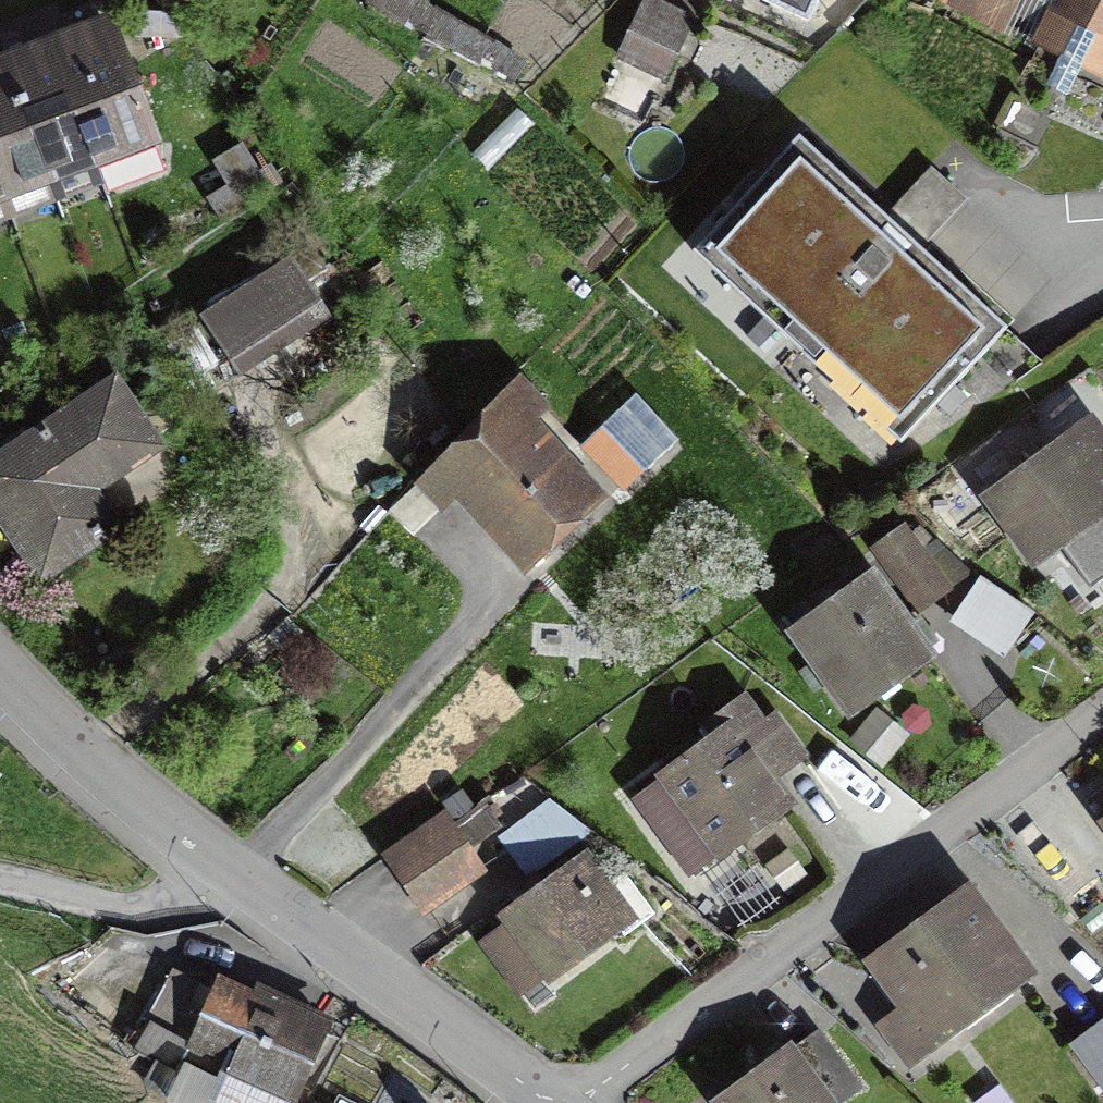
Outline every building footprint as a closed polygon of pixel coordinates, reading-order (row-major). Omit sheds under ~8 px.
[(697,0),(646,0),(619,53),(661,75),(699,1),(697,0)] [(809,14),(815,0),(778,0),(809,14)] [(1043,31),(1060,0),(943,0),(1034,49),(1043,31)] [(1043,31),(1102,64),(1102,0),(1060,0),(1043,31)] [(105,20),(48,41),(95,166),(104,191),(161,170),(105,20)] [(48,41),(4,58),(50,182),(95,166),(48,41)] [(0,59),(0,181),(6,198),(50,182),(4,58),(0,59)] [(801,140),(702,245),(906,435),(1004,330),(801,140)] [(295,258),(200,311),(227,358),(322,306),(295,258)] [(0,457),(0,515),(39,574),(106,531),(82,495),(154,447),(112,384),(0,457)] [(515,387),(428,474),(520,566),(593,494),(529,430),(543,416),(515,387)] [(990,489),(1040,559),(1102,515),(1102,499),(1089,479),(1102,469),(1102,444),(1087,421),(990,489)] [(879,544),(924,604),(949,586),(903,526),(879,544)] [(926,656),(874,579),(794,632),(846,710),(926,656)] [(1024,617),(971,588),(953,621),(1006,650),(1024,617)] [(743,697),(709,720),(721,739),(634,797),(684,872),(783,805),(744,748),(767,733),(743,697)] [(450,814),(386,854),(420,909),(480,871),(466,849),(500,828),(487,809),(458,827),(450,814)] [(592,854),(507,912),(549,974),(635,916),(592,854)] [(967,899),(878,960),(909,1005),(883,1023),(906,1056),(1021,978),(967,899)] [(166,975),(129,1054),(179,1077),(169,1098),(180,1102),(283,1102),(321,1021),(214,972),(204,993),(166,975)] [(1074,1046),(1102,1084),(1102,1025),(1074,1046)] [(719,1097),(723,1102),(847,1102),(863,1092),(825,1038),(793,1060),(787,1051),(719,1097)]
